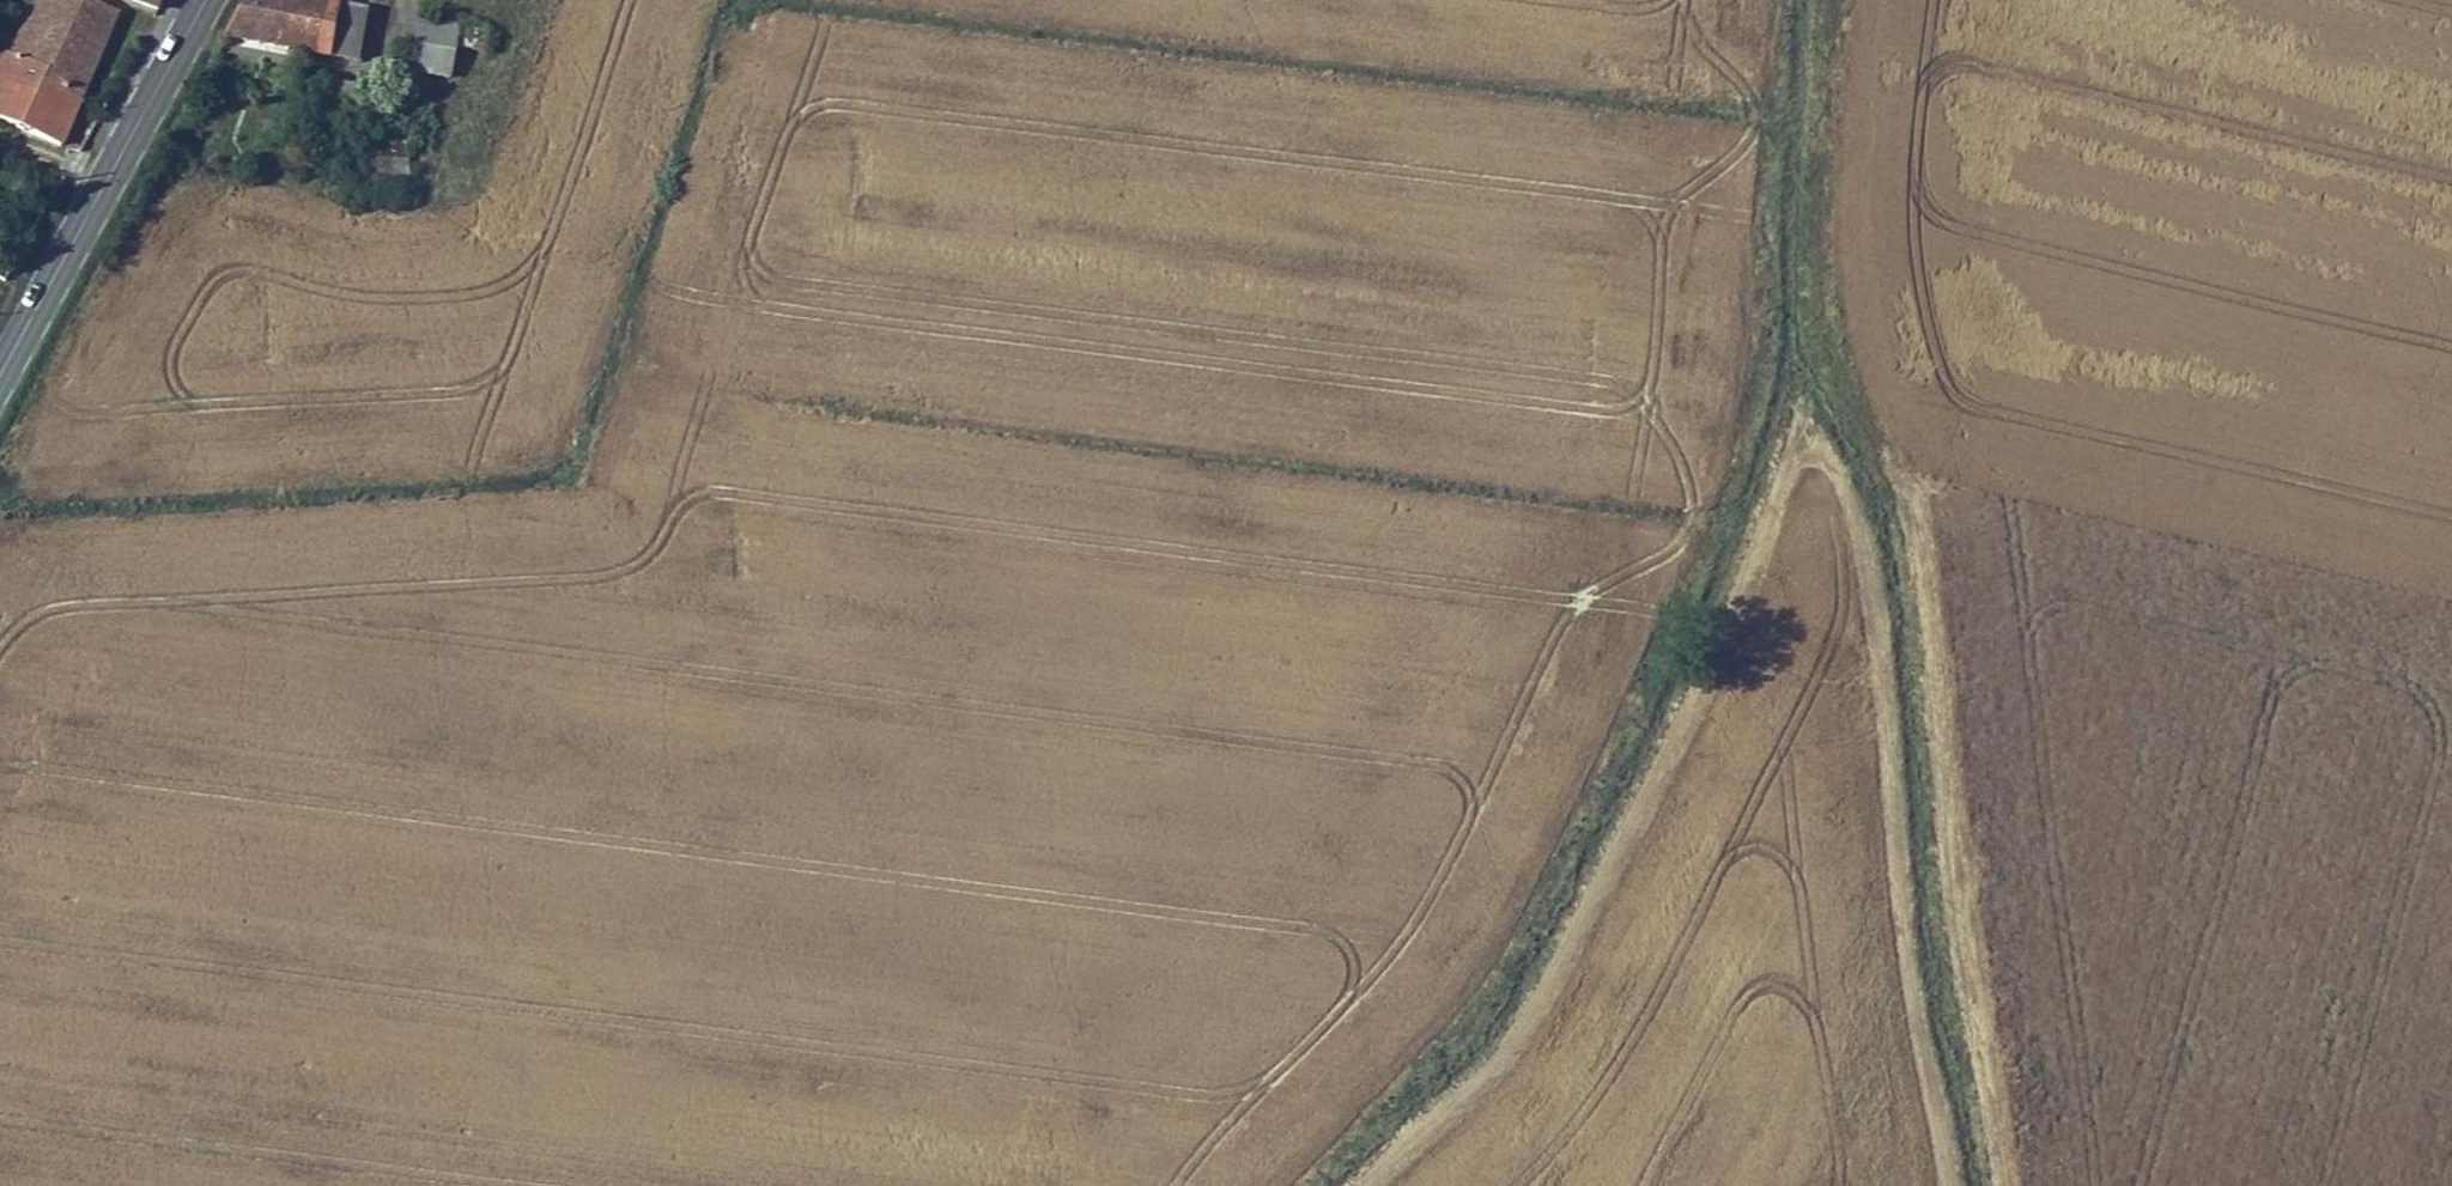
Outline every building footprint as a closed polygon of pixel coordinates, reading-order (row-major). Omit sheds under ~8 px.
[(96,0),(42,0),(35,16),(105,49),(122,12),(96,0)] [(162,8),(167,0),(144,0),(162,8)] [(358,65),(370,7),(338,0),(240,0),(231,39),(358,65)] [(45,84),(80,101),(105,49),(35,16),(25,36),(10,30),(2,46),(52,69),(45,84)] [(414,75),(452,79),(459,23),(402,16),(400,40),(418,42),(414,75)] [(12,90),(1,115),(62,141),(80,101),(45,84),(52,69),(2,46),(0,45),(0,84),(12,90)] [(336,107),(362,105),(361,82),(334,84),(336,107)] [(1,115),(12,90),(0,84),(0,115),(1,115)]
